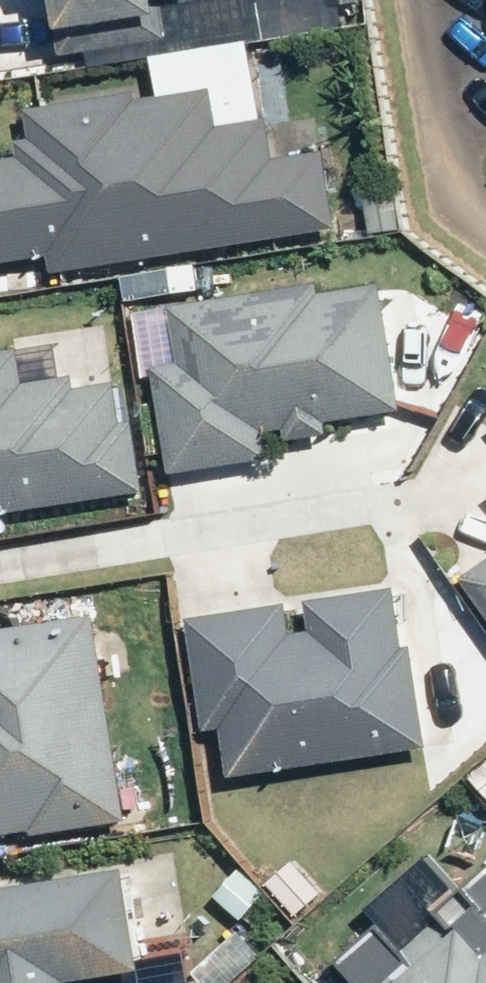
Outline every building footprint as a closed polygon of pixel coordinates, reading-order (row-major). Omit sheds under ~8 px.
[(76,48),(187,36),(183,0),(71,0),(76,48)] [(485,62),(485,0),(473,0),(485,62)] [(350,225),(337,146),(283,155),(264,35),(164,51),(169,82),(30,104),(38,150),(0,156),(0,280),(350,225)] [(392,264),(184,298),(193,357),(169,361),(186,467),(419,428),(403,327),(392,264)] [(0,353),(0,507),(153,480),(136,390),(96,398),(85,338),(0,353)] [(475,571),(485,588),(485,564),(475,571)] [(418,587),(194,618),(217,781),(441,750),(418,587)] [(104,611),(0,625),(0,840),(132,823),(104,611)] [(118,973),(169,965),(154,861),(0,883),(0,982),(119,982),(118,973)] [(465,899),(385,976),(392,982),(485,982),(485,921),(465,899)]
